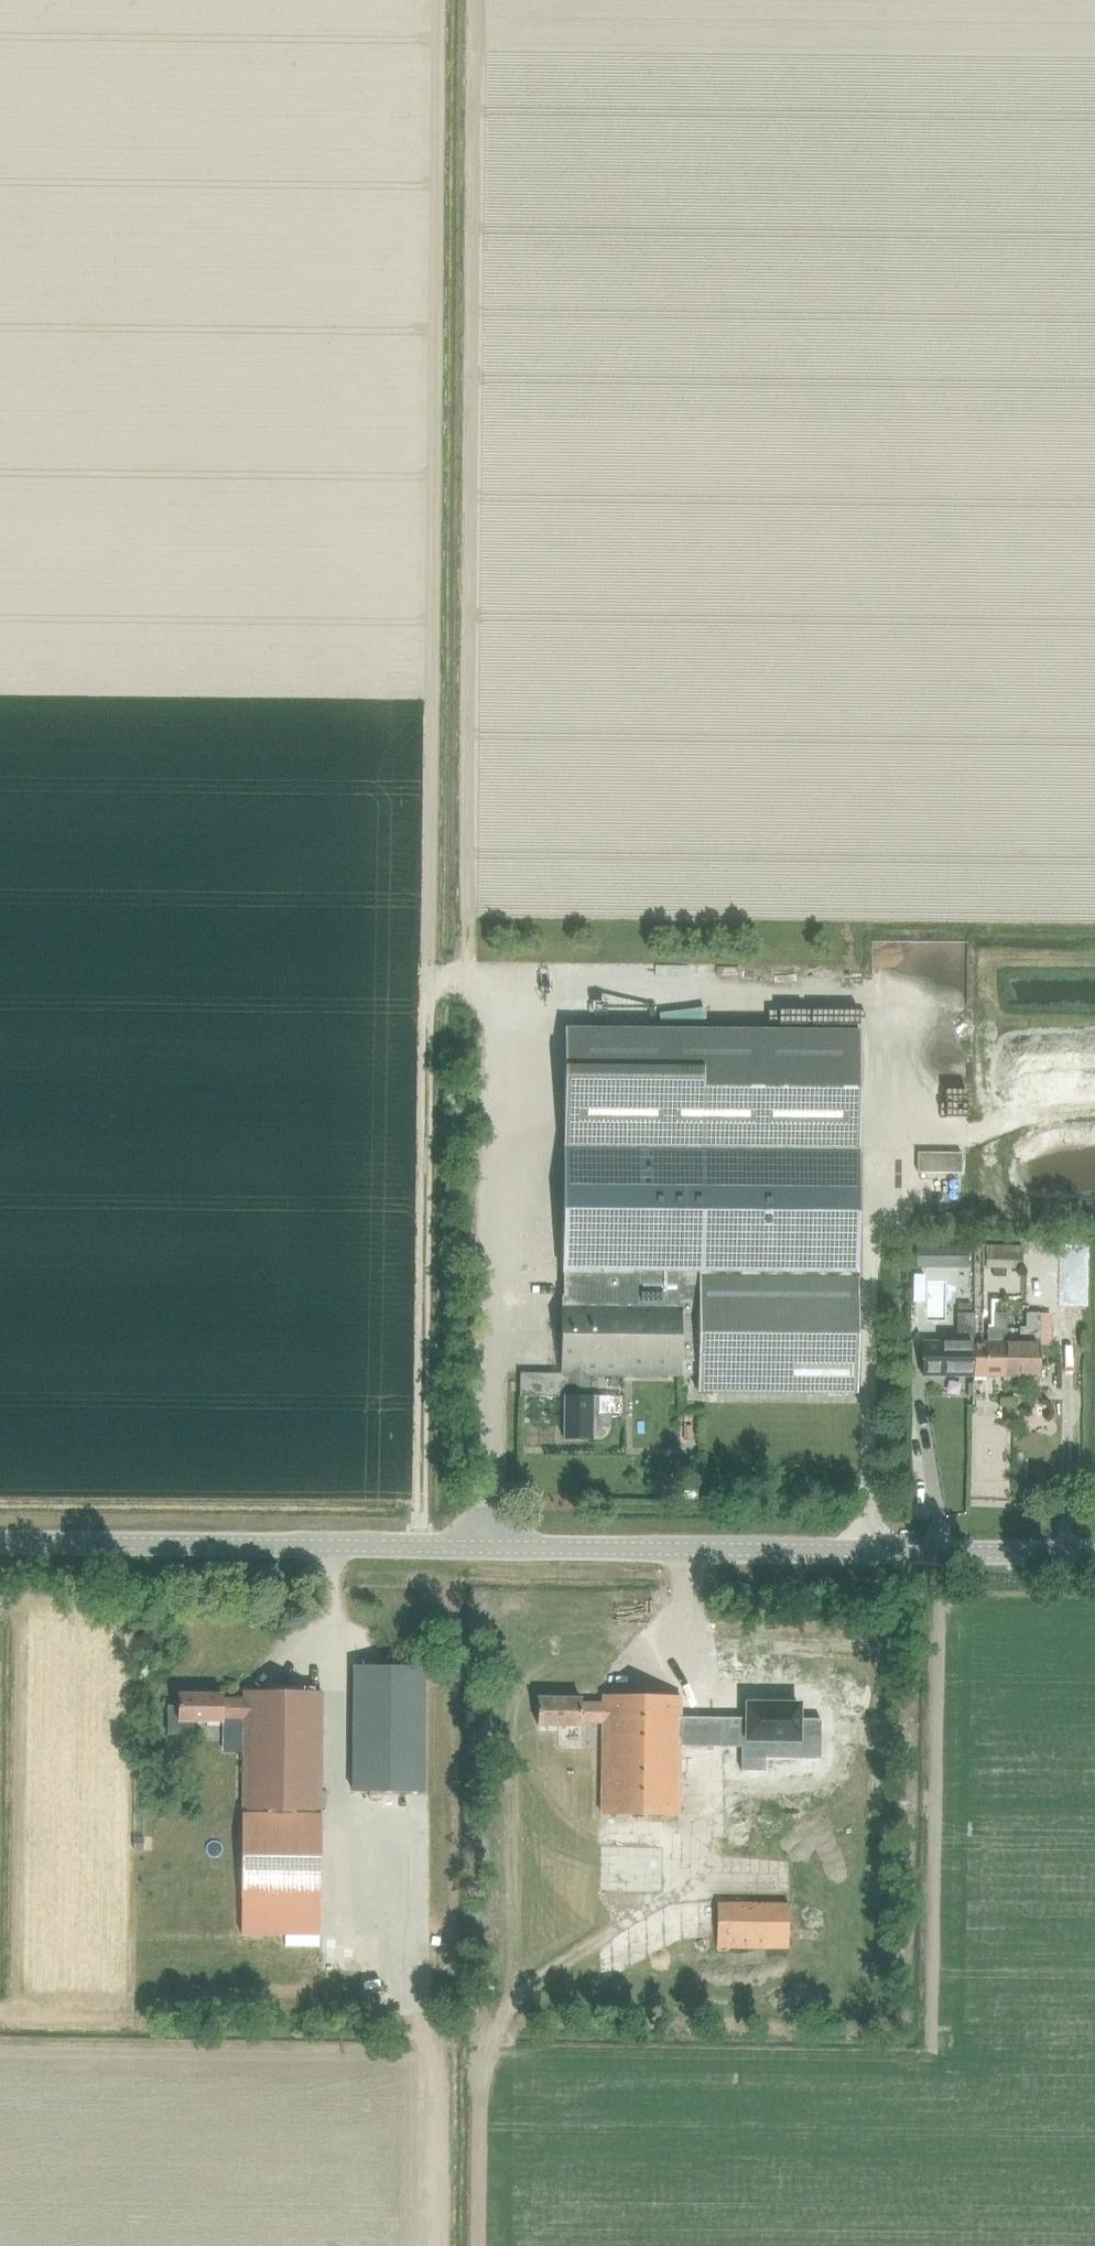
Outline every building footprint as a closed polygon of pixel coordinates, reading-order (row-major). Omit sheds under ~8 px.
[(608,1430),(609,1427),(609,1414),(598,1414),(597,1397),(587,1397),(587,1375),(697,1376),(697,1392),(855,1394),(859,1033),(564,1029),(561,1397),(564,1397),(563,1440),(590,1440),(596,1440),(599,1439),(600,1439),(603,1437),(604,1436),(605,1435),(607,1433),(608,1432),(608,1430)] [(961,1153),(917,1152),(917,1172),(961,1173),(961,1153)] [(954,1267),(953,1243),(921,1244),(922,1268),(954,1267)] [(1022,1269),(1022,1245),(986,1245),(985,1268),(1022,1269)] [(1070,1259),(1070,1308),(1086,1308),(1086,1259),(1070,1259)] [(1044,1289),(1045,1268),(1025,1268),(1024,1288),(1044,1289)] [(1006,1309),(1000,1309),(1000,1304),(994,1304),(993,1329),(987,1329),(987,1343),(973,1343),(973,1376),(1005,1376),(1005,1343),(1006,1309)] [(973,1343),(974,1314),(957,1314),(957,1343),(942,1342),(940,1342),(922,1342),(922,1376),(973,1376),(973,1343)] [(1038,1343),(1039,1343),(1051,1343),(1051,1314),(1026,1314),(1026,1327),(1019,1327),(1019,1343),(1005,1343),(1005,1376),(1038,1377),(1038,1343)] [(424,1792),(425,1666),(351,1665),(350,1792),(424,1792)] [(178,1706),(167,1706),(167,1735),(192,1735),(192,1722),(221,1722),(221,1719),(243,1719),(241,1898),(320,1899),(322,1692),(243,1692),(243,1699),(221,1699),(221,1695),(178,1694),(178,1706)] [(680,1717),(680,1697),(602,1696),(601,1814),(679,1815),(680,1746),(680,1717)] [(740,1771),(764,1771),(765,1740),(795,1740),(795,1759),(819,1759),(820,1720),(797,1719),(797,1705),(767,1704),(767,1703),(765,1703),(765,1704),(749,1704),(749,1702),(747,1702),(747,1718),(741,1718),(741,1723),(729,1723),(729,1718),(680,1717),(680,1746),(740,1747),(740,1771)] [(561,1725),(561,1733),(585,1734),(585,1725),(561,1725)] [(424,1812),(425,1793),(406,1792),(405,1812),(424,1812)] [(788,1949),(789,1903),(716,1903),(715,1948),(788,1949)]
